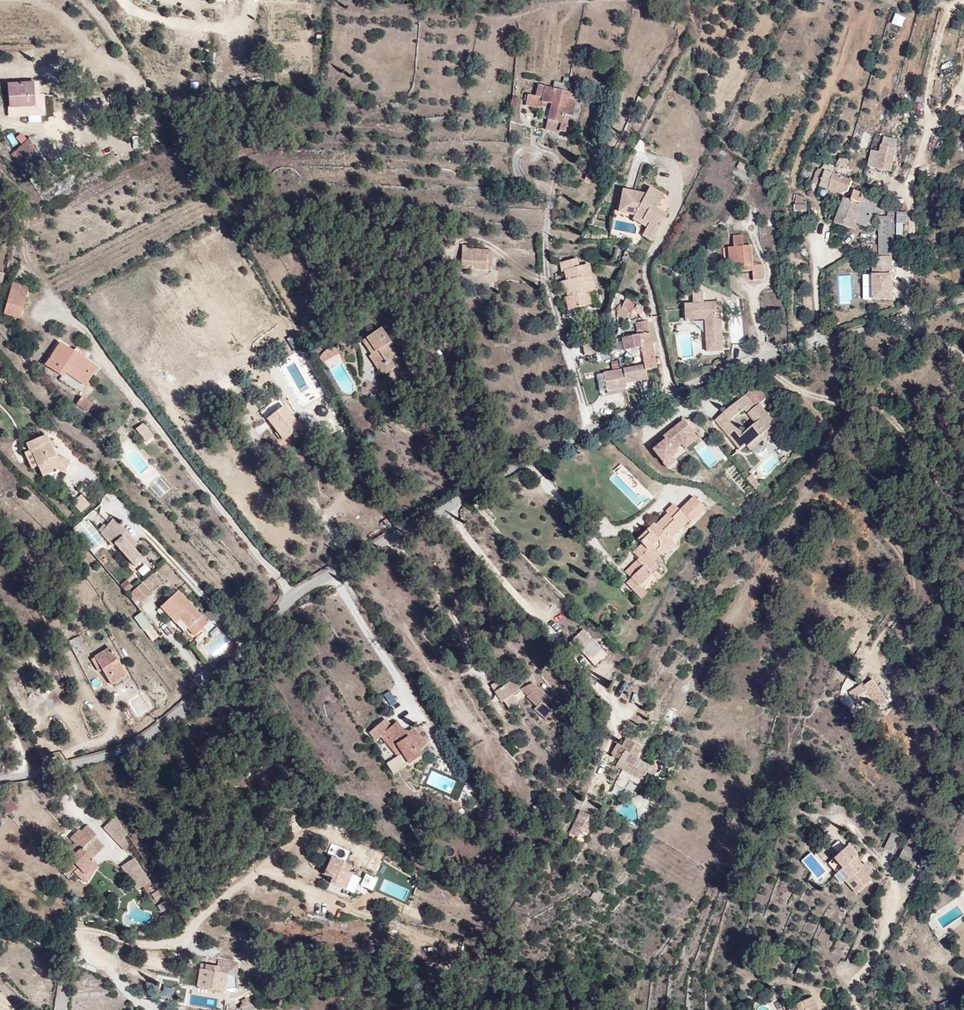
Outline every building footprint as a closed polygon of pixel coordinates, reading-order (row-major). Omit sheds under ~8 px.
[(37,101),(37,81),(10,81),(10,110),(37,110),(37,101)] [(533,108),(534,102),(546,104),(549,89),(536,87),(534,98),(529,97),(518,96),(517,106),(533,108)] [(568,124),(574,97),(571,96),(572,92),(549,89),(546,104),(559,105),(556,121),(568,124)] [(556,121),(559,105),(546,104),(542,118),(556,121)] [(555,131),(556,121),(542,118),(540,129),(555,131)] [(56,153),(44,138),(49,134),(44,127),(21,145),(38,168),(56,153)] [(877,173),(882,150),(867,147),(862,169),(877,173)] [(809,160),(814,152),(806,149),(802,157),(809,160)] [(836,156),(837,165),(846,164),(846,156),(836,156)] [(825,174),(837,168),(833,161),(826,160),(821,166),(825,174)] [(747,177),(735,172),(733,177),(744,183),(747,177)] [(811,193),(814,176),(805,174),(803,177),(800,188),(806,190),(806,191),(811,193)] [(836,198),(838,182),(814,176),(811,193),(836,198)] [(659,202),(668,186),(654,177),(645,184),(624,179),(621,203),(638,209),(648,213),(648,220),(647,221),(659,226),(669,208),(659,202)] [(794,211),(818,209),(817,194),(793,196),(794,211)] [(865,234),(873,212),(863,210),(866,201),(847,196),(842,197),(840,199),(838,205),(836,205),(827,228),(846,234),(848,229),(865,234)] [(648,220),(648,213),(638,209),(636,215),(647,221),(648,220)] [(895,210),(895,234),(907,234),(907,210),(895,210)] [(799,225),(802,218),(788,211),(785,219),(799,225)] [(654,235),(659,226),(647,221),(642,228),(654,235)] [(888,245),(886,222),(871,222),(868,255),(884,256),(888,245)] [(489,265),(490,247),(458,242),(458,267),(489,265)] [(868,255),(869,244),(853,242),(851,252),(868,255)] [(749,279),(748,260),(739,261),(739,251),(727,251),(728,263),(723,263),(725,283),(733,282),(733,287),(749,286),(749,279)] [(579,266),(577,259),(557,264),(558,273),(562,272),(564,279),(559,280),(560,291),(569,290),(570,295),(560,296),(561,305),(563,306),(564,311),(590,305),(588,293),(597,291),(589,264),(579,266)] [(890,309),(889,276),(868,276),(868,309),(890,309)] [(760,292),(760,278),(749,279),(749,286),(750,292),(760,292)] [(0,302),(15,288),(5,285),(0,302)] [(21,289),(15,288),(0,302),(0,303),(0,307),(7,314),(17,304),(21,289)] [(634,293),(625,288),(619,298),(628,304),(634,293)] [(17,304),(7,314),(0,307),(0,319),(11,322),(17,304)] [(717,354),(715,305),(678,306),(679,325),(698,324),(699,355),(717,354)] [(656,368),(646,321),(635,324),(638,335),(621,338),(623,351),(640,347),(643,365),(602,373),(606,392),(627,388),(626,384),(648,380),(646,370),(656,368)] [(587,342),(586,331),(568,334),(569,344),(587,342)] [(392,370),(384,357),(390,353),(382,339),(360,352),(366,365),(363,367),(372,381),(387,372),(392,370)] [(329,370),(344,362),(337,349),(329,349),(320,357),(329,370)] [(94,403),(107,382),(64,355),(50,380),(70,392),(72,389),(94,403)] [(392,380),(387,372),(372,381),(376,389),(392,380)] [(752,397),(741,407),(751,419),(756,416),(762,410),(752,397)] [(302,428),(286,404),(266,418),(282,441),(288,437),(292,442),(299,438),(295,433),(302,428)] [(735,463),(739,459),(746,466),(776,439),(756,416),(751,419),(741,407),(709,434),(735,463)] [(91,427),(97,418),(85,410),(79,419),(91,427)] [(686,445),(676,433),(655,450),(657,453),(644,463),(656,477),(670,466),(667,462),(686,445)] [(41,486),(51,481),(52,478),(63,483),(68,472),(53,465),(44,444),(23,453),(26,461),(28,463),(34,460),(40,474),(36,476),(41,486)] [(34,460),(28,463),(26,461),(22,462),(29,478),(35,475),(36,476),(40,474),(34,460)] [(665,470),(656,477),(659,482),(668,475),(665,470)] [(744,491),(751,501),(756,498),(748,487),(744,491)] [(79,523),(88,515),(80,505),(71,513),(79,523)] [(648,567),(663,552),(666,554),(685,535),(671,520),(633,556),(636,559),(627,569),(632,574),(619,587),(625,592),(636,603),(654,585),(648,579),(655,573),(648,567)] [(78,535),(95,553),(106,542),(89,524),(78,535)] [(130,551),(127,548),(130,545),(116,530),(110,536),(105,546),(120,553),(119,559),(139,580),(148,571),(139,561),(130,551)] [(119,559),(120,553),(105,546),(102,555),(117,563),(119,559)] [(143,557),(134,547),(130,551),(139,561),(143,557)] [(655,573),(670,559),(666,554),(663,552),(648,567),(655,573)] [(131,602),(136,598),(126,587),(118,594),(127,605),(131,602)] [(150,601),(142,592),(136,598),(143,607),(150,601)] [(138,611),(143,607),(136,598),(131,602),(138,611)] [(206,631),(181,605),(162,623),(174,635),(180,630),(193,643),(206,631)] [(150,625),(145,629),(151,639),(157,635),(150,625)] [(595,664),(608,651),(584,627),(571,639),(595,664)] [(193,655),(212,637),(206,631),(193,643),(180,630),(174,635),(193,655)] [(129,682),(110,653),(93,664),(103,678),(113,693),(129,682)] [(103,678),(93,664),(89,667),(98,681),(103,678)] [(516,710),(512,703),(518,698),(509,687),(489,699),(503,719),(516,710)] [(390,689),(383,693),(390,704),(397,700),(390,689)] [(541,709),(528,689),(516,696),(518,698),(527,713),(522,717),(529,729),(542,721),(537,713),(541,709)] [(880,704),(868,691),(859,700),(867,709),(870,714),(880,704)] [(867,709),(857,698),(848,707),(858,718),(867,709)] [(420,760),(406,742),(403,745),(401,742),(398,745),(390,734),(383,739),(376,730),(358,745),(367,756),(373,751),(391,774),(398,769),(404,778),(413,772),(410,768),(420,760)] [(642,755),(624,746),(620,753),(639,761),(642,755)] [(656,776),(636,766),(639,761),(620,753),(614,750),(608,762),(622,770),(618,775),(637,786),(632,794),(643,799),(656,776)] [(404,778),(398,769),(391,774),(397,782),(404,778)] [(576,835),(583,817),(572,813),(565,831),(576,835)] [(107,827),(128,850),(133,846),(128,838),(132,834),(120,816),(107,827)] [(585,838),(591,820),(583,817),(576,835),(585,838)] [(104,855),(93,845),(96,842),(85,832),(74,842),(79,847),(68,857),(83,872),(89,877),(101,865),(98,863),(104,855)] [(889,860),(896,842),(887,839),(881,857),(889,860)] [(897,855),(908,861),(915,849),(904,843),(897,855)] [(869,877),(860,866),(854,869),(850,865),(852,862),(842,849),(826,862),(835,874),(833,875),(839,883),(836,885),(848,900),(866,886),(863,882),(869,877)] [(331,856),(323,874),(331,878),(329,882),(353,892),(359,879),(348,873),(351,865),(331,856)] [(140,891),(153,883),(137,860),(125,868),(140,891)] [(92,881),(105,869),(101,865),(89,877),(92,881)] [(86,887),(92,881),(89,877),(83,872),(76,878),(86,887)] [(584,906),(592,912),(598,903),(591,898),(584,906)] [(937,941),(926,927),(922,929),(920,928),(915,931),(928,948),(937,941)] [(236,977),(238,964),(220,960),(218,967),(207,964),(206,970),(201,969),(197,986),(224,991),(227,975),(236,977)] [(176,996),(175,1003),(222,1007),(223,993),(177,989),(178,978),(159,976),(157,994),(176,996)] [(252,1008),(246,997),(237,1002),(241,1009),(248,1009),(252,1008)] [(810,999),(788,1006),(790,1009),(814,1009),(810,999)]
